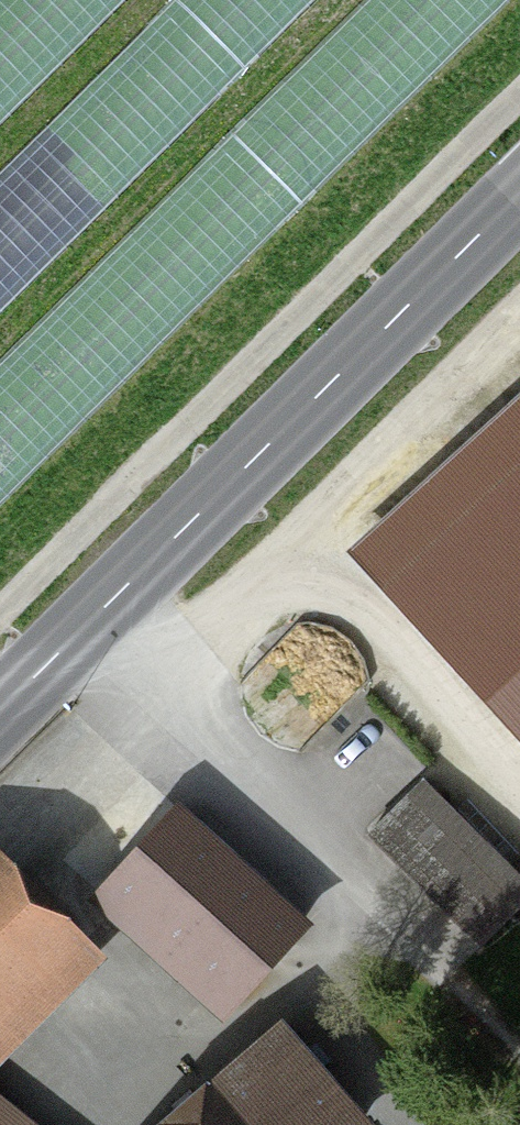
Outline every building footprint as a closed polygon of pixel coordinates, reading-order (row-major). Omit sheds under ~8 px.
[(395,584),(519,721),(519,471),(395,584)] [(423,779),(370,832),(482,944),(519,906),(519,876),(423,779)] [(104,896),(225,1005),(302,920),(182,812),(104,896)] [(77,946),(0,869),(0,1024),(77,946)] [(285,1037),(183,1124),(359,1124),(360,1124),(285,1037)] [(0,1100),(0,1124),(31,1124),(0,1100)]
